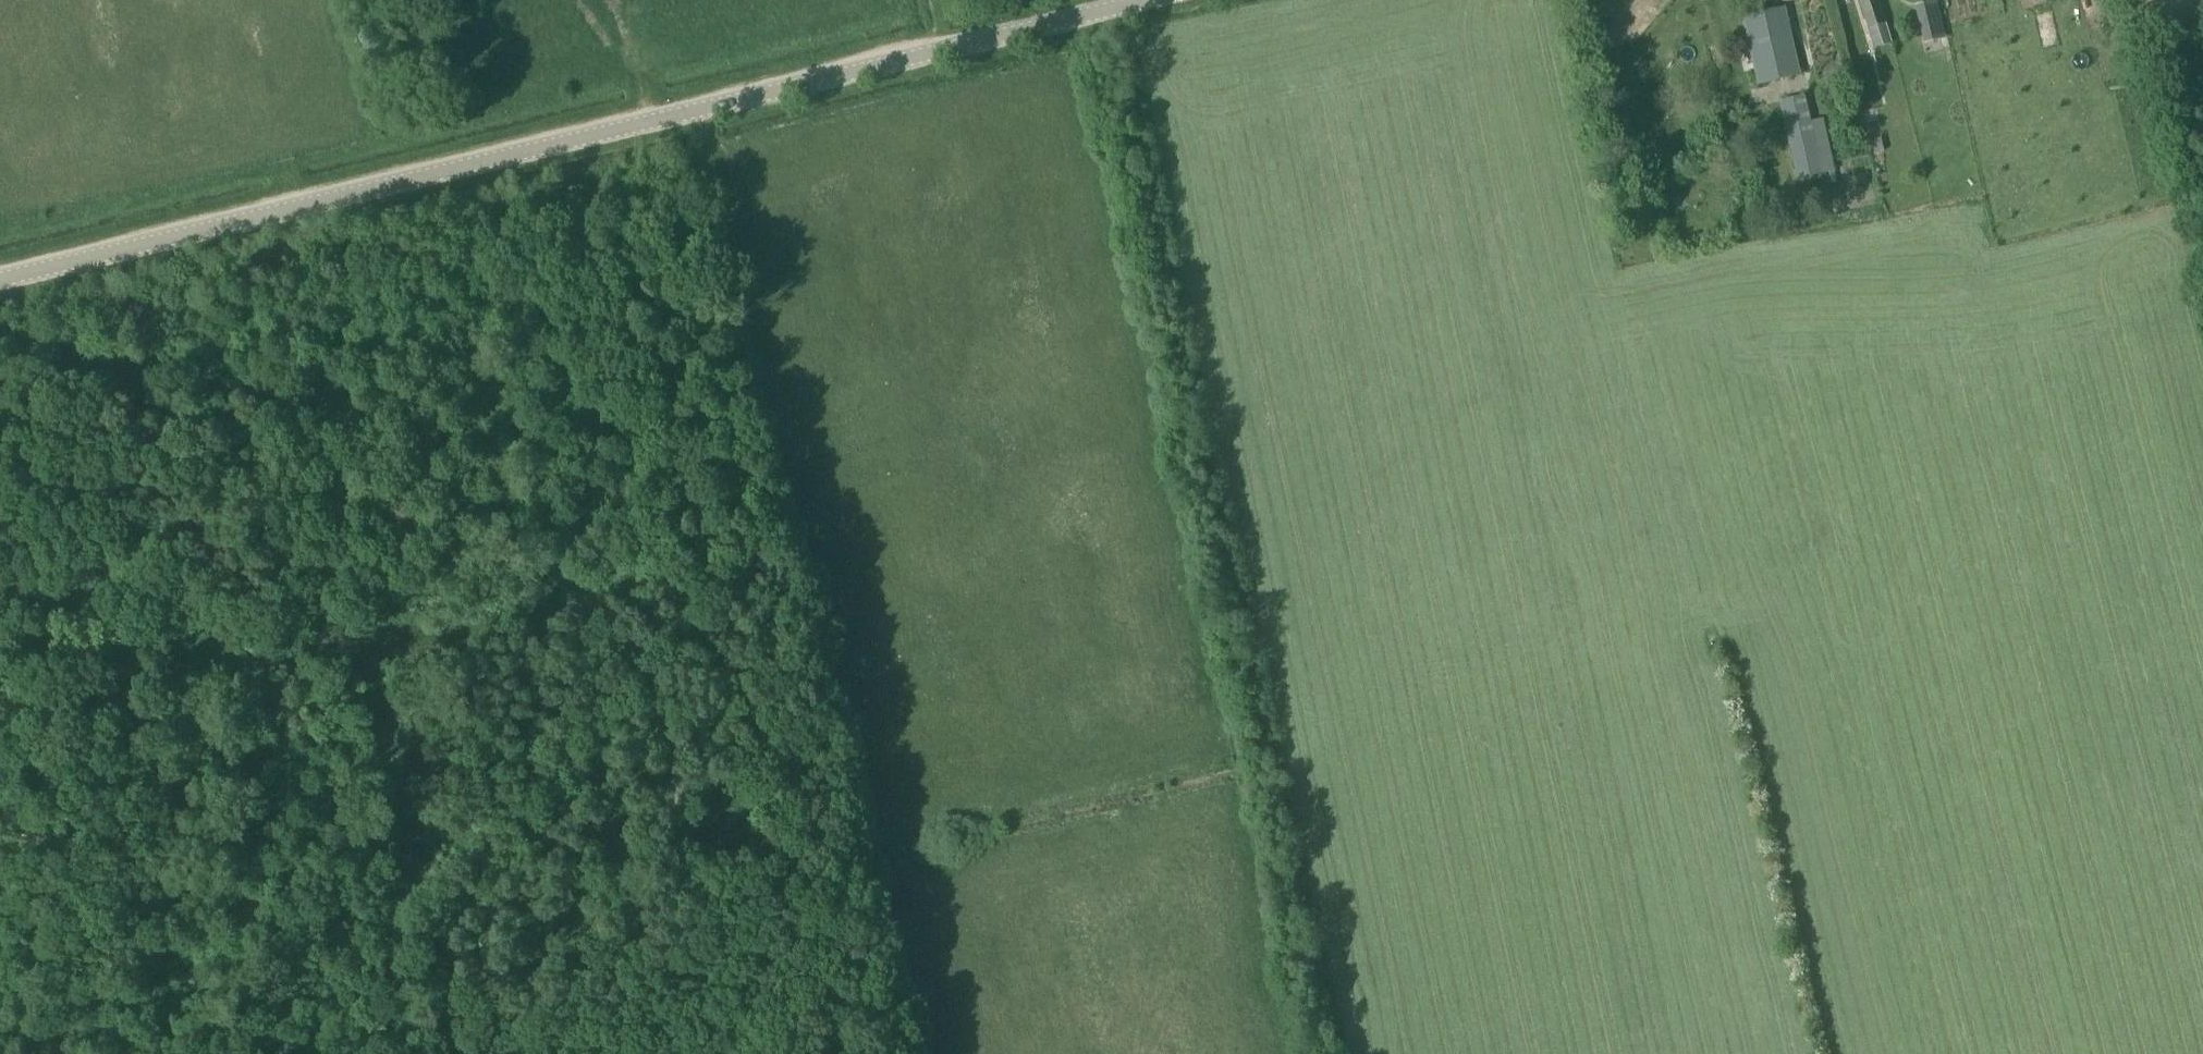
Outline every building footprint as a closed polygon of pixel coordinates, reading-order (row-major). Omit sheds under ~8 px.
[(1867,29),(1884,24),(1877,0),(1858,0),(1867,29)] [(1915,3),(1921,26),(1942,21),(1936,0),(1929,0),(1915,3)] [(2028,14),(2057,10),(2055,0),(2026,0),(2028,14)] [(1742,17),(1757,85),(1800,76),(1784,7),(1742,17)] [(1928,28),(1933,51),(1956,46),(1951,23),(1928,28)] [(1779,102),(1797,180),(1834,172),(1823,120),(1811,122),(1805,96),(1779,102)]
